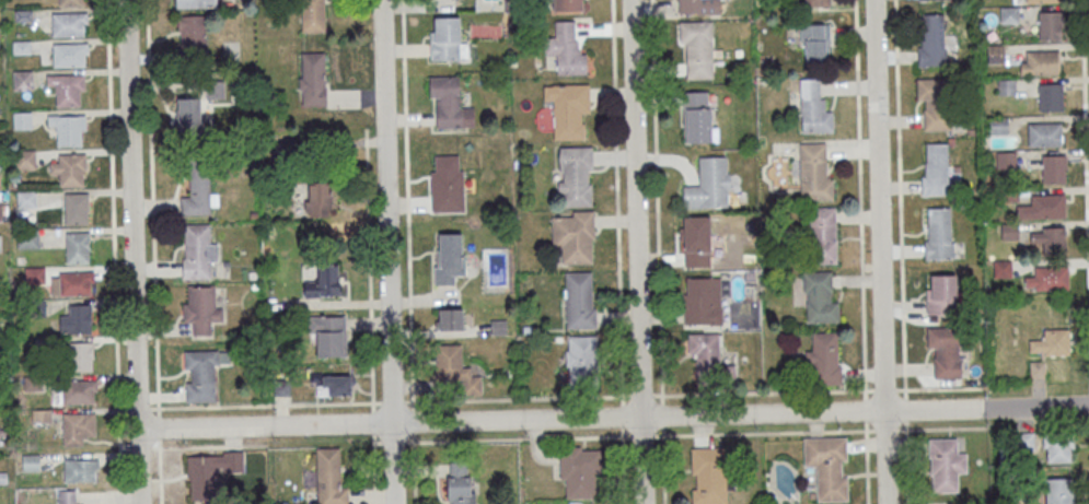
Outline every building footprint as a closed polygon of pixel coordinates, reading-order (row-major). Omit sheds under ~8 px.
[(217,8),(217,0),(176,0),(176,8),(217,8)] [(325,0),(301,0),(301,33),(325,33),(325,0)] [(554,13),(586,12),(586,0),(554,0),(554,13)] [(677,15),(677,0),(719,0),(719,14),(677,15)] [(999,9),(999,25),(1018,24),(1018,8),(999,9)] [(30,21),(30,10),(16,10),(16,21),(30,21)] [(51,13),(53,36),(84,35),(83,23),(88,23),(88,12),(51,13)] [(1038,13),(1039,40),(1061,39),(1059,24),(1062,24),(1062,12),(1038,13)] [(920,15),(942,14),(943,51),(947,51),(947,67),(918,68),(917,48),(922,48),(920,15)] [(205,15),(180,15),(180,57),(205,57),(205,15)] [(430,17),(430,60),(464,60),(464,17),(430,17)] [(585,74),(584,42),(576,42),(575,20),(554,21),(555,34),(545,34),(545,55),(555,55),(556,75),(585,74)] [(710,22),(711,80),(685,81),(684,46),(680,46),(679,23),(710,22)] [(809,25),(823,25),(823,38),(809,38),(809,25)] [(824,39),(824,61),(804,61),(804,39),(824,39)] [(30,41),(14,41),(14,54),(30,54),(30,41)] [(53,44),(54,67),(84,66),(84,54),(88,54),(88,43),(53,44)] [(986,47),(987,65),(1004,65),(1003,47),(986,47)] [(1026,51),(1058,50),(1059,73),(1020,74),(1020,62),(1026,61),(1026,51)] [(300,52),(300,105),(326,105),(326,52),(300,52)] [(13,71),(33,71),(33,90),(13,91),(13,71)] [(45,74),(46,86),(55,86),(55,92),(57,92),(57,106),(80,105),(79,90),(84,90),(84,74),(45,74)] [(429,99),(436,99),(436,129),(475,129),(475,107),(460,107),(460,76),(429,76),(429,99)] [(224,99),(224,80),(203,80),(203,99),(224,99)] [(825,113),(831,113),(832,132),(801,133),(799,80),(819,80),(820,101),(824,99),(825,113)] [(916,81),(949,80),(950,110),(951,110),(952,131),(924,132),(923,110),(925,110),(924,101),(916,101),(916,81)] [(997,82),(998,97),(1015,96),(1015,81),(997,82)] [(589,83),(543,84),(544,105),(554,105),(555,140),(591,139),(589,83)] [(1039,85),(1040,113),(1062,112),(1061,84),(1039,85)] [(178,90),(178,131),(200,131),(200,90),(178,90)] [(682,93),(706,92),(707,108),(709,108),(710,142),(683,143),(683,110),(682,110),(682,93)] [(13,112),(31,112),(32,129),(13,129),(13,112)] [(46,115),(47,127),(56,127),(56,132),(58,132),(58,146),(81,145),(80,130),(85,130),(85,115),(46,115)] [(989,119),(989,136),(1007,134),(1007,119),(989,119)] [(1027,122),(1061,122),(1061,145),(1028,145),(1027,122)] [(827,178),(827,180),(832,180),(832,201),(799,201),(799,144),(825,144),(825,178),(827,178)] [(947,144),(947,180),(950,180),(950,196),(922,196),(920,177),(925,177),(924,164),(926,164),(926,145),(947,144)] [(559,207),(594,206),(593,147),(558,147),(559,207)] [(15,169),(35,169),(35,150),(15,150),(15,169)] [(59,155),(59,186),(82,186),(81,154),(59,155)] [(996,154),(996,169),(1016,169),(1015,154),(996,154)] [(431,155),(431,213),(464,213),(464,155),(431,155)] [(1041,156),(1042,185),(1064,184),(1064,169),(1066,169),(1065,155),(1041,156)] [(698,187),(697,159),(725,157),(726,175),(729,175),(729,192),(726,192),(727,208),(683,210),(682,188),(698,187)] [(190,169),(190,197),(181,197),(181,215),(210,215),(210,169),(190,169)] [(332,182),(306,182),(306,219),(332,219),(332,182)] [(997,189),(998,202),(1018,202),(1018,189),(997,189)] [(18,191),(36,190),(36,208),(18,209),(18,191)] [(65,194),(66,224),(88,224),(88,192),(65,194)] [(1016,220),(1064,219),(1064,204),(1065,203),(1065,195),(1061,195),(1061,196),(1030,197),(1030,207),(1016,208),(1016,220)] [(834,209),(835,265),(810,265),(809,209),(834,209)] [(926,209),(949,209),(950,244),(952,244),(953,259),(928,260),(928,262),(924,262),(924,243),(927,243),(926,209)] [(595,212),(551,212),(551,249),(561,249),(561,264),(595,263),(595,212)] [(708,218),(709,268),(684,269),(683,242),(679,242),(679,230),(683,230),(683,218),(708,218)] [(183,224),(183,278),(211,278),(211,262),(217,262),(217,244),(210,244),(210,224),(183,224)] [(1000,226),(1001,242),(1018,241),(1017,225),(1000,226)] [(1029,244),(1043,244),(1043,253),(1064,251),(1064,228),(1043,228),(1043,233),(1029,234),(1029,244)] [(18,231),(38,231),(38,248),(18,248),(18,231)] [(66,232),(66,263),(89,262),(89,232),(66,232)] [(465,274),(465,233),(434,233),(434,285),(455,285),(455,274),(465,274)] [(992,262),(993,280),(1010,279),(1010,262),(992,262)] [(339,296),(339,264),(317,264),(317,281),(304,281),(304,296),(339,296)] [(24,267),(44,267),(44,283),(24,284),(24,267)] [(1067,267),(1067,290),(1034,291),(1034,288),(1024,288),(1024,279),(1034,278),(1034,268),(1067,267)] [(92,272),(51,272),(51,295),(92,295),(92,272)] [(565,272),(565,329),(595,329),(595,272),(565,272)] [(802,273),(830,273),(831,293),(830,293),(830,304),(837,304),(837,324),(806,325),(806,304),(807,304),(806,293),(802,293),(802,273)] [(929,276),(954,276),(955,300),(954,300),(955,314),(926,315),(925,291),(930,290),(929,276)] [(683,326),(683,295),(685,294),(685,279),(719,279),(719,309),(721,309),(721,326),(683,326)] [(183,322),(193,322),(193,335),(211,335),(211,322),(223,322),(223,308),(214,308),(214,286),(188,286),(188,303),(183,303),(183,322)] [(60,315),(60,334),(91,334),(91,305),(70,305),(70,315),(60,315)] [(464,309),(437,309),(437,330),(464,330),(464,309)] [(345,316),(309,316),(309,336),(317,336),(317,356),(345,356),(345,316)] [(926,329),(957,328),(958,359),(960,359),(960,378),(934,379),(932,359),(935,359),(935,349),(927,349),(926,329)] [(1068,329),(1069,355),(1044,356),(1044,362),(1040,362),(1040,353),(1029,354),(1029,341),(1044,341),(1043,330),(1068,329)] [(811,352),(811,335),(836,333),(837,366),(839,366),(841,386),(810,386),(810,365),(804,366),(804,353),(811,352)] [(695,355),(687,355),(686,336),(718,335),(718,366),(734,366),(734,385),(695,386),(695,355)] [(597,336),(566,336),(566,382),(597,382),(597,336)] [(71,371),(92,371),(92,342),(71,342),(71,371)] [(462,344),(435,345),(436,384),(460,384),(461,394),(482,394),(481,376),(471,376),(471,366),(462,366),(462,344)] [(185,403),(215,403),(215,365),(224,365),(224,350),(185,350),(185,403)] [(1046,378),(1046,360),(1029,360),(1029,378),(1046,378)] [(351,375),(317,375),(317,396),(351,396),(351,375)] [(96,380),(61,380),(61,403),(96,403),(96,380)] [(275,395),(288,395),(288,382),(275,382),(275,395)] [(84,436),(95,436),(95,413),(63,413),(63,444),(84,444),(84,436)] [(1042,433),(1073,432),(1074,449),(1069,449),(1069,464),(1046,464),(1046,449),(1042,450),(1042,433)] [(1012,434),(1033,434),(1033,453),(1013,453),(1012,434)] [(801,439),(845,437),(846,462),(841,462),(842,479),(846,479),(847,503),(815,503),(814,469),(802,469),(801,439)] [(957,474),(957,493),(931,493),(931,477),(929,477),(929,459),(928,459),(928,441),(957,439),(957,455),(965,455),(965,474),(957,474)] [(348,486),(339,486),(339,448),(316,448),(316,503),(348,503),(348,486)] [(727,492),(727,503),(696,503),(695,473),(691,473),(690,450),(726,449),(727,477),(732,477),(733,492),(727,492)] [(186,456),(222,455),(222,452),(243,450),(243,471),(223,471),(223,467),(217,467),(218,502),(187,503),(186,456)] [(64,483),(96,483),(96,459),(64,459),(64,483)] [(473,461),(447,462),(447,503),(473,503),(473,461)] [(1071,479),(1072,503),(1045,503),(1044,479),(1071,479)] [(85,503),(78,503),(78,490),(58,491),(58,503),(85,503)]
